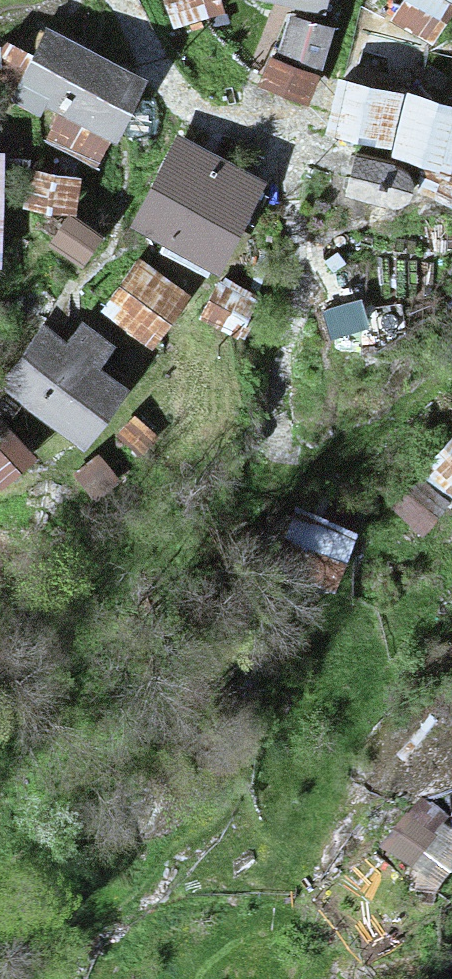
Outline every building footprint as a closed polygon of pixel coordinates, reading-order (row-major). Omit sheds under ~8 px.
[(174,38),(224,22),(216,0),(161,0),(174,38)] [(322,15),(325,0),(255,0),(322,15)] [(397,13),(439,33),(451,6),(451,0),(403,0),(397,13)] [(326,40),(282,25),(257,97),(302,112),(326,40)] [(142,77),(46,34),(16,100),(113,143),(142,77)] [(331,68),(317,129),(439,158),(451,102),(451,96),(331,68)] [(255,180),(173,145),(132,239),(214,274),(255,180)] [(347,145),(335,180),(390,198),(401,164),(347,145)] [(184,301),(137,269),(100,323),(147,355),(184,301)] [(68,347),(44,329),(1,387),(84,448),(125,393),(95,370),(111,349),(82,328),(68,347)] [(9,433),(0,441),(0,484),(3,487),(33,460),(9,433)] [(384,508),(426,551),(451,526),(451,443),(384,508)] [(116,482),(99,460),(78,476),(96,498),(116,482)] [(352,534),(288,511),(263,580),(327,603),(352,534)] [(429,866),(438,816),(407,810),(397,859),(429,866)]
